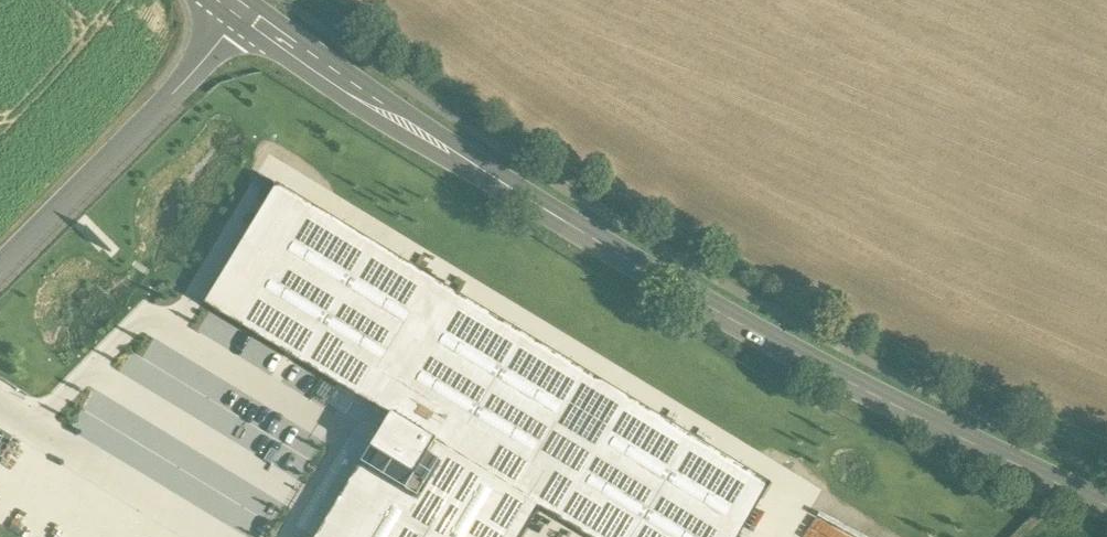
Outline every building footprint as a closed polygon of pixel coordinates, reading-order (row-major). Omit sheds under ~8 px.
[(277,187),(203,309),(389,421),(319,536),(524,536),(540,511),(583,536),(742,536),(773,486),(277,187)] [(210,315),(200,335),(221,346),(231,326),(210,315)] [(224,475),(215,494),(276,523),(285,504),(224,475)]
